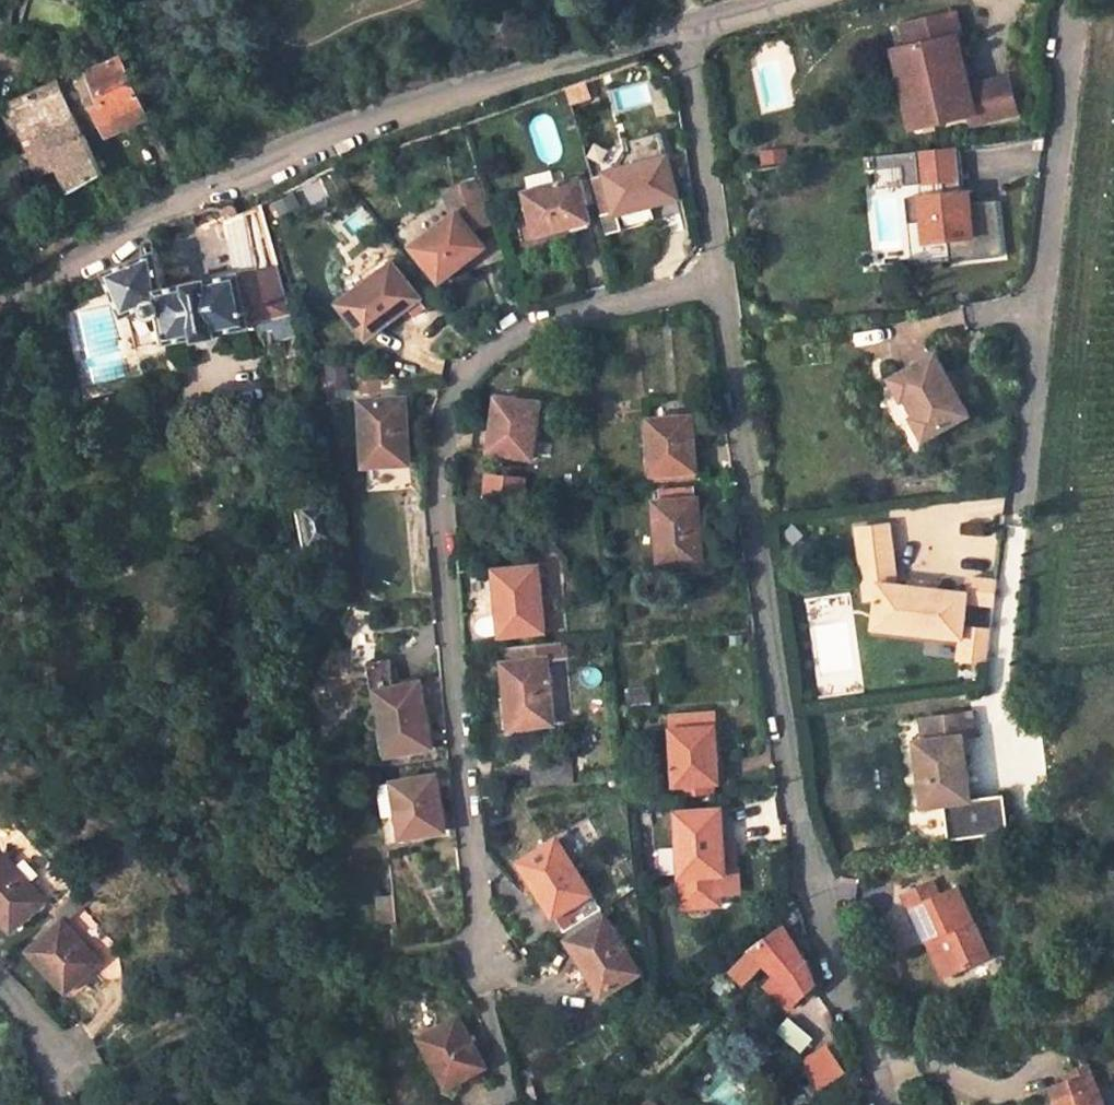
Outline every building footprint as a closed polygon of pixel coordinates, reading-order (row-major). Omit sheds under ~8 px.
[(960,21),(907,33),(913,55),(905,57),(919,114),(939,111),(943,133),(975,125),(977,133),(1023,121),(1015,87),(970,98),(966,79),(970,76),(971,71),(968,67),(971,63),(960,21)] [(154,112),(130,56),(95,71),(118,127),(154,112)] [(15,105),(27,133),(44,126),(73,192),(106,178),(65,84),(15,105)] [(943,133),(939,111),(919,114),(923,137),(943,133)] [(956,250),(959,272),(1010,266),(1004,210),(977,213),(976,201),(973,201),(969,202),(965,161),(964,158),(881,167),(882,181),(909,178),(911,196),(950,191),(951,204),(913,208),(916,233),(932,232),(934,253),(956,250)] [(668,160),(606,176),(590,180),(595,198),(600,216),(616,212),(616,214),(677,199),(668,160)] [(969,161),(965,161),(969,202),(973,201),(969,161)] [(535,232),(586,220),(582,201),(595,198),(590,180),(577,184),(577,181),(526,193),(535,232)] [(452,218),(413,248),(439,281),(484,249),(468,229),(493,222),(482,185),(446,196),(452,218)] [(253,206),(237,214),(224,220),(240,269),(164,288),(152,256),(110,273),(126,315),(166,299),(179,335),(289,307),(253,206)] [(365,338),(414,301),(388,267),(339,304),(365,338)] [(976,423),(964,401),(954,383),(942,362),(897,387),(909,408),(913,406),(923,425),(919,426),(931,447),(976,423)] [(954,383),(964,401),(971,397),(961,379),(954,383)] [(496,398),(490,453),(532,458),(538,404),(496,398)] [(408,464),(406,402),(361,403),(364,466),(408,464)] [(692,481),(689,420),(648,422),(650,476),(653,476),(654,484),(692,481)] [(653,504),(659,568),(701,564),(696,500),(693,500),(691,487),(655,491),(656,503),(653,504)] [(308,511),(312,547),(336,543),(332,507),(308,511)] [(1003,582),(1001,582),(972,578),(970,592),(897,583),(891,535),(858,538),(865,598),(879,596),(874,624),(964,636),(960,660),(993,665),(1003,582)] [(535,570),(493,575),(497,615),(480,616),(473,621),(472,627),(475,634),(481,638),(541,633),(535,570)] [(567,660),(565,644),(507,649),(508,665),(503,666),(506,699),(509,729),(551,724),(547,662),(567,660)] [(380,694),(391,755),(430,748),(419,687),(380,694)] [(648,688),(628,690),(630,704),(650,702),(648,688)] [(509,729),(506,699),(499,700),(502,730),(509,729)] [(938,741),(967,736),(978,734),(975,711),(934,719),(938,741)] [(670,716),(676,799),(711,796),(711,784),(717,784),(712,713),(670,716)] [(921,743),(938,741),(934,719),(918,722),(921,743)] [(976,800),(967,736),(921,743),(930,807),(950,805),(955,840),(1014,832),(1009,795),(976,800)] [(532,787),(567,784),(566,766),(531,769),(532,787)] [(435,780),(395,787),(378,790),(384,823),(401,819),(404,838),(444,831),(435,780)] [(724,875),(718,809),(677,812),(683,908),(719,905),(717,875),(724,875)] [(17,838),(1,853),(0,852),(0,918),(11,930),(42,901),(54,915),(72,898),(17,838)] [(601,911),(557,841),(521,864),(565,934),(601,911)] [(909,901),(937,893),(932,875),(904,884),(909,901)] [(980,956),(959,886),(937,893),(909,901),(919,933),(927,931),(938,968),(980,956)] [(72,898),(54,915),(60,921),(30,949),(65,990),(116,945),(72,898)] [(640,975),(606,920),(570,942),(604,998),(640,975)] [(814,961),(787,925),(754,951),(731,969),(743,983),(766,963),(776,973),(803,998),(823,985),(819,974),(814,961)] [(938,968),(927,931),(919,933),(930,971),(938,968)] [(761,984),(786,1007),(803,998),(776,973),(761,984)] [(484,1066),(455,1020),(419,1045),(448,1091),(484,1066)] [(832,1043),(813,1056),(808,1060),(825,1085),(849,1069),(832,1043)] [(1075,1077),(1091,1071),(1087,1063),(1072,1071),(1075,1077)] [(1100,1084),(1098,1085),(1091,1071),(1075,1077),(1059,1084),(1066,1099),(1061,1101),(1058,1104),(1110,1104),(1100,1084)]
